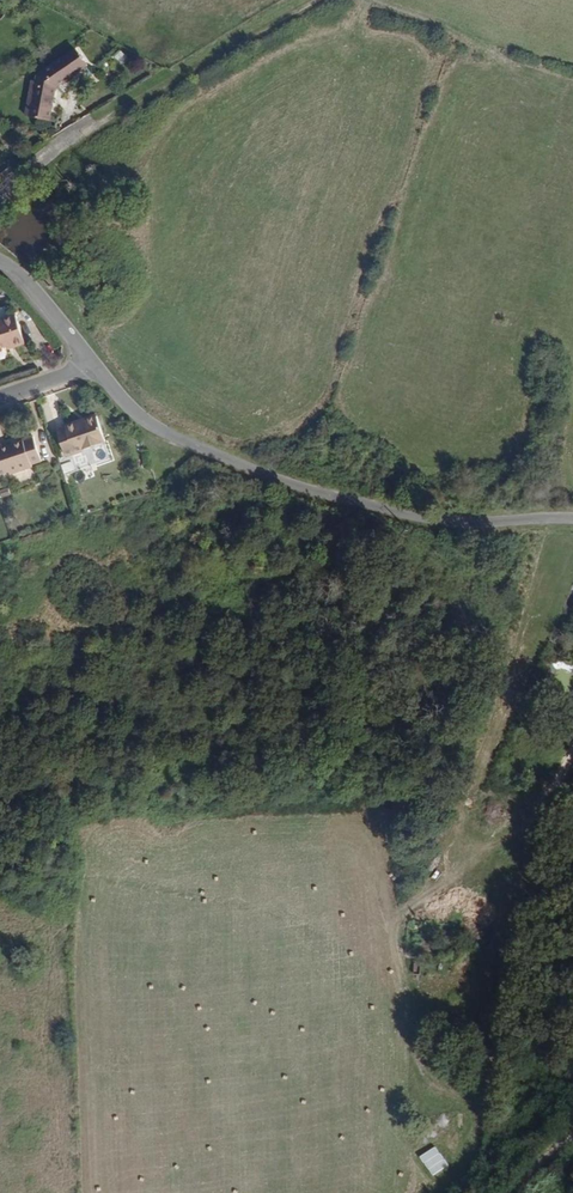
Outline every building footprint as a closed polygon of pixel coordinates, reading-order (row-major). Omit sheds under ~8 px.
[(29,116),(56,117),(58,88),(89,64),(79,46),(30,80),(29,116)] [(121,63),(127,55),(119,50),(113,57),(121,63)] [(33,355),(24,327),(0,334),(0,338),(2,345),(0,346),(0,363),(15,358),(22,355),(23,358),(33,355)] [(70,465),(108,453),(101,428),(91,431),(92,435),(87,436),(86,433),(70,438),(70,439),(62,442),(70,465)] [(45,470),(37,445),(29,448),(29,450),(7,456),(6,452),(0,454),(0,477),(2,482),(14,479),(15,482),(37,475),(36,473),(45,470)] [(4,505),(12,503),(9,495),(2,498),(4,505)] [(432,1177),(449,1166),(436,1147),(420,1158),(432,1177)]
